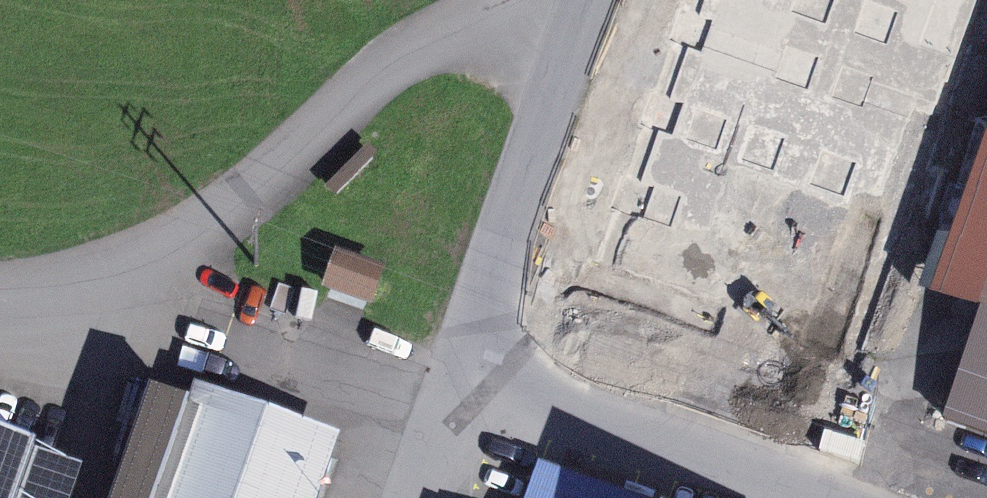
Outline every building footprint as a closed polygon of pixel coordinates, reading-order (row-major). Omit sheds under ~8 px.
[(862,353),(980,0),(816,0),(715,304),(862,353)] [(674,105),(738,103),(735,14),(671,16),(674,105)] [(948,304),(986,318),(986,198),(948,304)] [(377,286),(330,268),(317,302),(364,320),(377,286)] [(986,426),(986,350),(963,417),(986,426)] [(191,401),(158,497),(323,497),(338,452),(191,401)] [(40,465),(0,451),(0,497),(29,497),(40,465)]
